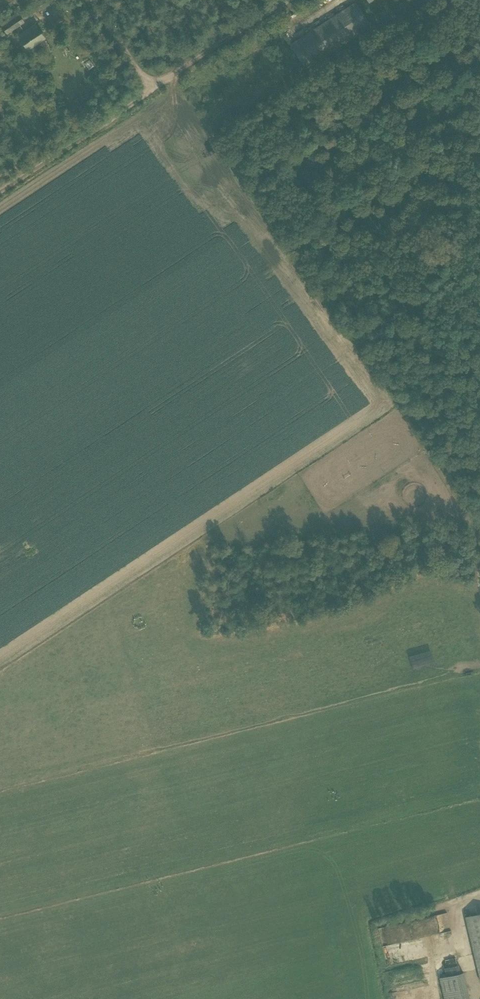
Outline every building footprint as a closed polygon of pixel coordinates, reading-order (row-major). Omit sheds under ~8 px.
[(46,8),(50,6),(47,0),(41,0),(46,8)] [(291,44),(307,68),(371,27),(355,2),(291,44)] [(28,50),(45,38),(35,24),(24,32),(26,35),(21,39),(28,50)] [(402,667),(418,666),(417,652),(401,654),(402,667)] [(465,916),(479,983),(479,913),(465,916)] [(440,978),(444,994),(467,988),(463,972),(440,978)]
